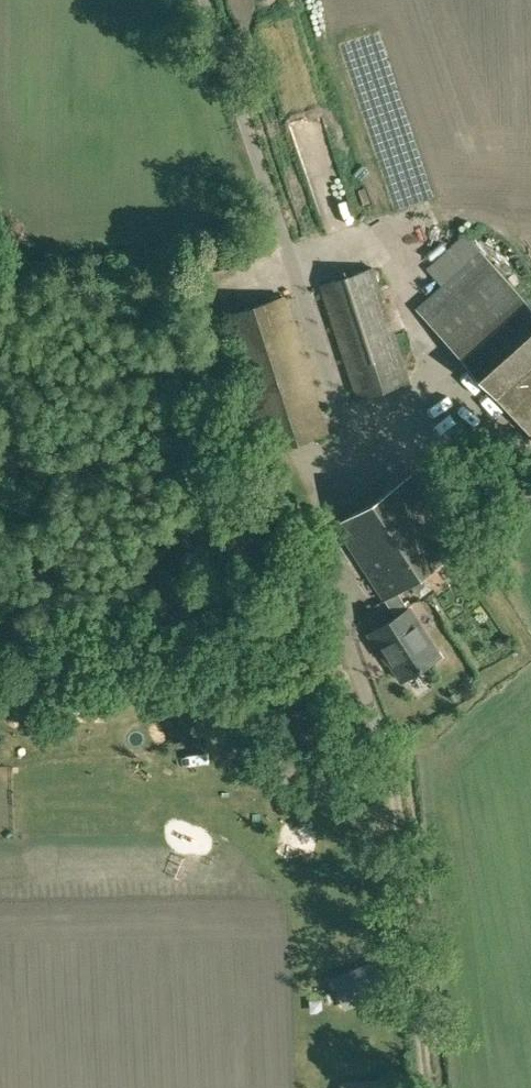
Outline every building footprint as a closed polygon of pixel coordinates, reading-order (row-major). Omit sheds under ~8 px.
[(440,269),(453,274),(462,253),(449,248),(440,269)] [(461,357),(498,398),(498,399),(530,434),(530,304),(525,297),(490,258),(424,317),(461,357)] [(410,381),(373,267),(322,284),(359,398),(410,381)] [(330,432),(285,296),(227,315),(271,451),(330,432)] [(396,616),(409,608),(397,589),(458,551),(413,478),(338,524),(384,598),(385,598),(396,616)] [(409,608),(396,616),(369,632),(387,661),(388,660),(401,680),(439,657),(409,608)]
